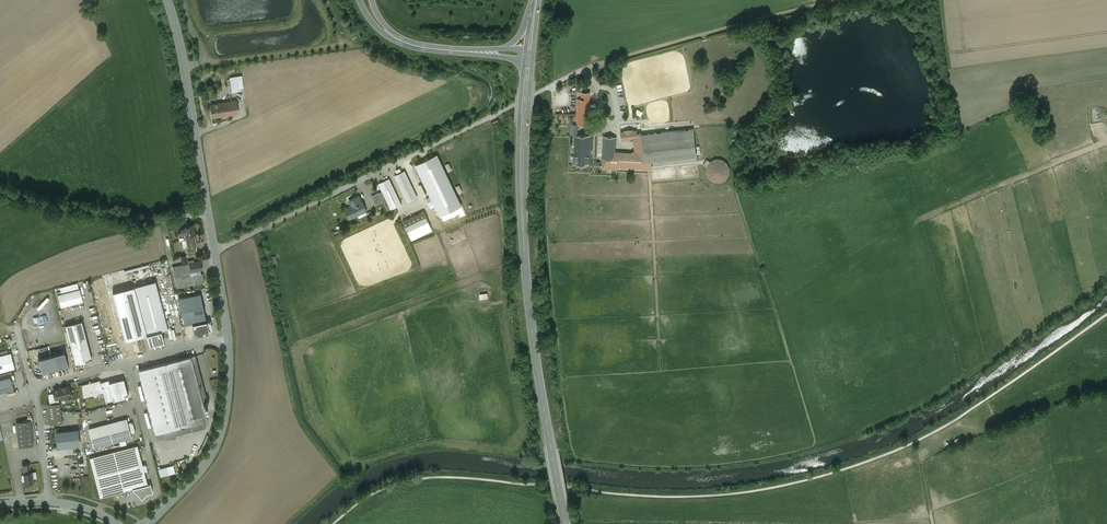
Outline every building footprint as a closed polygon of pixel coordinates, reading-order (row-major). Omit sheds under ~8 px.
[(233,92),(239,91),(239,88),(237,76),(230,77),(231,80),(227,81),(228,85),(231,85),(233,92)] [(236,100),(217,103),(218,108),(237,105),(236,100)] [(581,100),(577,100),(577,125),(589,125),(589,100),(581,100)] [(217,103),(210,104),(212,117),(219,116),(218,108),(217,103)] [(237,105),(218,108),(219,116),(238,113),(237,105)] [(642,134),(641,134),(644,157),(644,162),(651,161),(696,156),(693,129),(642,134)] [(622,156),(644,157),(641,134),(642,134),(642,133),(637,134),(636,131),(633,131),(633,130),(625,131),(625,132),(621,132),(622,140),(630,139),(634,141),(635,150),(631,153),(622,153),(622,156)] [(577,136),(575,136),(574,164),(590,165),(591,136),(577,136)] [(616,137),(604,137),(602,169),(617,170),(618,164),(652,166),(651,161),(644,162),(644,157),(622,156),(622,153),(622,152),(615,152),(616,137)] [(462,207),(440,154),(416,164),(430,196),(427,197),(431,207),(435,205),(440,216),(462,207)] [(718,159),(715,159),(713,160),(710,162),(707,160),(703,165),(707,167),(706,170),(707,173),(708,176),(709,178),(712,180),(714,181),(717,182),(720,182),(723,181),(726,179),(727,177),(729,174),(729,171),(729,168),(728,165),(726,163),(724,161),(721,160),(718,159)] [(417,197),(405,171),(395,176),(407,201),(417,197)] [(401,204),(389,179),(379,184),(383,191),(379,193),(383,202),(387,211),(401,204)] [(379,193),(372,196),(376,206),(383,202),(379,193)] [(359,196),(349,200),(352,206),(345,209),(349,219),(366,211),(362,201),(361,201),(359,196)] [(424,212),(404,221),(408,230),(428,221),(424,212)] [(193,225),(183,226),(183,227),(181,227),(182,234),(185,233),(185,236),(194,234),(193,225)] [(185,236),(183,236),(184,240),(186,240),(187,246),(185,247),(186,253),(191,252),(190,249),(197,247),(196,245),(197,245),(194,234),(185,236)] [(200,261),(190,263),(191,271),(202,269),(200,261)] [(191,271),(190,263),(172,267),(177,287),(204,282),(202,269),(191,271)] [(155,280),(134,286),(147,334),(160,331),(161,330),(168,329),(155,280)] [(60,287),(61,294),(79,289),(77,283),(60,287)] [(125,340),(147,334),(134,286),(113,292),(125,340)] [(61,307),(83,302),(80,289),(79,289),(61,294),(58,294),(61,307)] [(200,293),(179,298),(184,325),(192,323),(206,320),(200,293)] [(206,320),(192,323),(194,335),(205,333),(205,331),(209,330),(207,320),(206,320)] [(82,322),(65,327),(76,366),(85,364),(85,361),(93,359),(82,322)] [(160,331),(147,334),(149,345),(164,341),(161,330),(160,331)] [(64,351),(38,358),(42,374),(69,367),(64,351)] [(0,355),(0,372),(15,368),(11,352),(0,355)] [(195,355),(138,370),(155,434),(208,420),(203,401),(207,400),(201,378),(197,379),(194,368),(198,367),(195,355)] [(0,380),(0,394),(13,391),(10,377),(0,380)] [(111,379),(100,382),(103,393),(106,402),(129,396),(124,378),(111,381),(111,379)] [(99,394),(103,393),(100,382),(100,380),(92,382),(89,381),(88,383),(82,385),(83,398),(93,395),(95,398),(99,394)] [(69,385),(53,389),(54,392),(56,399),(61,398),(72,395),(69,385)] [(54,392),(49,394),(50,404),(61,403),(61,398),(56,399),(54,392)] [(50,404),(48,404),(50,424),(63,423),(61,403),(50,404)] [(90,428),(95,448),(132,437),(127,418),(90,428)] [(23,421),(16,422),(19,447),(33,445),(30,421),(26,421),(26,419),(23,419),(23,421)] [(63,431),(56,432),(58,447),(65,446),(80,445),(78,430),(64,432),(63,431)] [(132,488),(148,484),(138,446),(90,458),(100,496),(132,488)] [(161,477),(176,472),(174,464),(159,469),(161,477)] [(24,472),(22,472),(23,484),(24,484),(24,485),(28,485),(28,483),(34,483),(32,472),(32,471),(30,471),(24,472)] [(151,483),(148,484),(132,488),(142,498),(147,492),(153,491),(151,483)]
